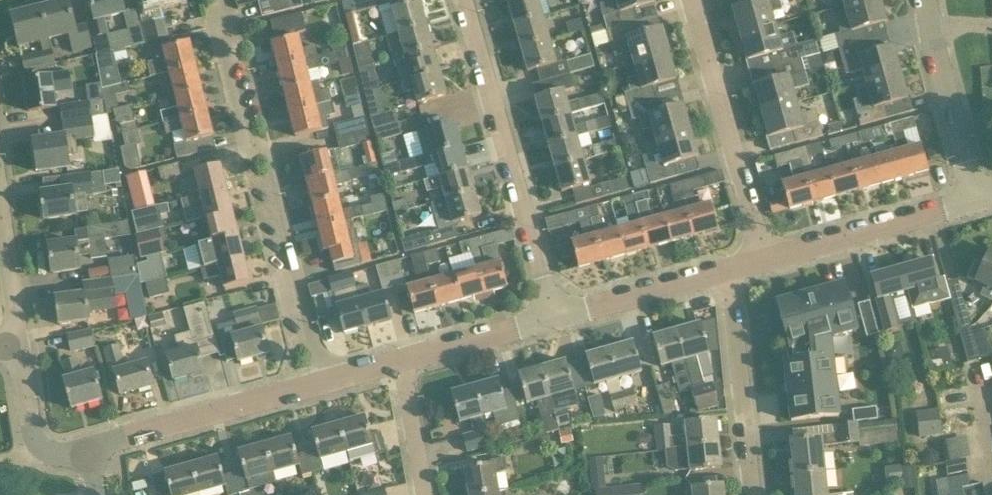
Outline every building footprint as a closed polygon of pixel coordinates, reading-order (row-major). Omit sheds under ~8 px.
[(144,43),(139,23),(136,10),(122,13),(119,0),(89,0),(93,20),(87,22),(91,39),(92,39),(96,54),(111,51),(129,46),(144,43)] [(147,1),(136,3),(141,23),(139,23),(144,43),(162,38),(168,37),(160,4),(177,0),(146,0),(147,1)] [(257,2),(261,17),(293,9),(291,0),(264,0),(257,2)] [(293,9),(303,7),(301,0),(291,0),(293,9)] [(355,13),(378,7),(386,36),(396,33),(425,24),(419,2),(391,10),(390,5),(384,7),(382,0),(352,0),(341,3),(345,16),(355,13)] [(545,0),(519,0),(505,4),(512,27),(541,19),(541,17),(549,14),(545,0)] [(652,0),(615,0),(599,5),(605,24),(589,29),(592,38),(657,20),(652,0)] [(732,11),(739,37),(774,27),(770,12),(781,9),(779,0),(729,0),(732,11)] [(843,8),(846,20),(843,21),(839,30),(840,33),(834,35),(839,51),(865,44),(861,29),(884,22),(878,0),(871,0),(843,8)] [(86,24),(73,27),(67,1),(41,8),(49,39),(68,34),(72,53),(92,48),(86,24)] [(55,63),(49,39),(41,8),(11,15),(18,47),(40,41),(43,52),(22,57),(25,71),(55,63)] [(300,50),(297,38),(296,33),(305,31),(301,13),(272,21),(277,43),(271,44),(277,66),(317,57),(315,46),(300,50)] [(512,27),(519,51),(548,42),(541,19),(512,27)] [(583,31),(580,20),(565,24),(569,35),(583,31)] [(668,56),(657,20),(592,38),(594,48),(610,43),(614,56),(629,51),(633,66),(668,56)] [(396,33),(403,56),(432,48),(425,24),(396,33)] [(777,38),(774,27),(739,37),(746,62),(770,55),(773,68),(801,60),(797,46),(794,46),(791,34),(777,38)] [(168,73),(169,74),(195,68),(188,43),(165,49),(162,38),(144,43),(129,46),(132,59),(153,54),(155,52),(162,50),(165,62),(155,64),(155,61),(148,63),(148,65),(147,66),(150,77),(168,73)] [(332,53),(347,49),(345,41),(330,45),(332,53)] [(367,42),(363,43),(353,46),(355,56),(370,52),(367,42)] [(555,65),(548,42),(519,51),(525,74),(555,65)] [(845,75),(861,70),(864,83),(898,74),(891,49),(868,55),(865,44),(839,51),(845,75)] [(397,69),(401,83),(439,73),(432,48),(403,56),(393,59),(396,70),(397,69)] [(308,83),(305,72),(336,64),(335,61),(349,58),(347,49),(332,53),(317,57),(277,66),(283,89),(308,83)] [(111,51),(96,54),(95,55),(101,88),(119,85),(115,67),(111,51)] [(563,63),(567,75),(569,74),(593,67),(590,56),(563,63)] [(633,66),(636,76),(626,79),(629,91),(624,93),(628,107),(680,92),(676,78),(674,78),(668,56),(633,66)] [(753,87),(760,114),(796,104),(792,90),(808,85),(801,60),(773,68),(777,81),(753,87)] [(373,66),(358,70),(364,93),(379,89),(373,66)] [(169,74),(174,97),(200,91),(195,68),(169,74)] [(49,74),(50,78),(23,81),(28,112),(54,108),(52,94),(71,92),(68,71),(49,74)] [(404,93),(413,91),(417,105),(446,96),(439,73),(401,83),(404,93)] [(578,100),(565,103),(562,92),(574,89),(569,74),(567,75),(537,83),(542,98),(533,101),(539,125),(569,116),(569,115),(582,112),(578,100)] [(905,97),(898,74),(864,83),(853,86),(856,99),(852,100),(859,125),(887,118),(882,103),(905,97)] [(339,82),(344,101),(359,97),(354,78),(339,82)] [(318,81),(308,83),(283,89),(289,115),(332,104),(328,90),(320,91),(318,81)] [(106,114),(113,112),(113,110),(118,109),(115,95),(129,92),(127,83),(119,85),(101,88),(101,89),(106,114)] [(100,84),(86,87),(89,102),(103,100),(100,84)] [(174,97),(177,108),(160,112),(163,124),(206,113),(200,91),(174,97)] [(650,128),(654,143),(689,133),(682,107),(684,106),(680,92),(628,107),(632,120),(638,119),(641,131),(650,128)] [(604,104),(601,94),(587,98),(590,109),(604,104)] [(361,105),(359,97),(344,101),(346,108),(361,105)] [(60,106),(63,123),(92,119),(89,102),(60,106)] [(320,131),(317,118),(334,114),(332,104),(289,115),(295,138),(320,131)] [(815,110),(799,115),(796,104),(760,114),(766,136),(788,130),(792,145),(822,136),(815,110)] [(120,124),(122,135),(137,131),(131,106),(118,109),(113,110),(113,112),(115,121),(120,124)] [(370,117),(374,131),(398,125),(395,111),(370,117)] [(215,148),(212,136),(206,113),(163,124),(166,134),(183,130),(186,142),(173,145),(177,158),(215,148)] [(572,127),(569,116),(539,125),(546,148),(576,139),(575,138),(588,134),(585,123),(572,127)] [(611,127),(608,117),(594,121),(597,131),(611,127)] [(889,124),(892,135),(897,153),(904,179),(926,173),(919,147),(908,150),(903,133),(916,129),(913,117),(889,124)] [(333,125),(336,139),(368,131),(365,118),(333,125)] [(69,168),(67,156),(77,154),(75,140),(94,138),(92,119),(63,123),(65,137),(33,141),(37,172),(69,168)] [(453,123),(424,132),(424,131),(416,133),(419,143),(410,145),(413,158),(459,145),(453,123)] [(883,138),(892,135),(889,124),(880,126),(883,138)] [(401,135),(398,125),(374,131),(376,141),(401,135)] [(137,131),(122,135),(125,148),(126,148),(135,146),(141,145),(137,131)] [(339,149),(362,144),(370,142),(368,131),(336,139),(339,149)] [(697,159),(689,133),(654,143),(657,153),(642,158),(650,185),(699,171),(696,159),(697,159)] [(857,133),(843,137),(845,146),(859,142),(857,133)] [(831,150),(845,146),(843,137),(829,141),(831,150)] [(579,151),(576,139),(546,148),(553,171),(582,163),(582,160),(594,157),(591,147),(579,151)] [(617,151),(615,140),(600,144),(603,155),(617,151)] [(433,164),(437,177),(466,169),(459,145),(413,158),(383,167),(386,178),(433,164)] [(806,147),(796,150),(811,205),(834,199),(826,173),(814,176),(806,147)] [(789,165),(794,182),(780,186),(787,212),(811,205),(796,150),(773,156),(777,168),(789,165)] [(333,151),(326,153),(300,159),(306,182),(339,173),(333,151)] [(897,153),(872,160),(879,186),(904,179),(897,153)] [(872,160),(850,166),(857,192),(879,186),(872,160)] [(179,163),(158,169),(161,180),(182,175),(179,163)] [(589,188),(589,186),(582,163),(553,171),(559,194),(572,191),(576,205),(628,190),(624,178),(589,188)] [(182,200),(183,201),(225,190),(219,166),(194,173),(199,195),(182,200)] [(850,166),(826,173),(834,199),(857,192),(850,166)] [(440,188),(444,200),(444,202),(473,194),(466,169),(437,177),(423,182),(426,192),(440,188)] [(59,177),(61,190),(40,193),(44,220),(75,216),(74,210),(78,210),(78,211),(86,210),(84,197),(94,196),(93,194),(105,192),(104,184),(118,182),(116,170),(90,174),(90,172),(59,177)] [(129,173),(134,208),(154,205),(149,170),(129,173)] [(338,200),(334,187),(351,182),(348,171),(339,173),(306,182),(312,206),(338,200)] [(709,206),(698,209),(693,190),(724,181),(721,171),(676,183),(692,238),(716,231),(709,206)] [(677,214),(662,219),(669,244),(692,238),(676,183),(669,185),(677,214)] [(202,206),(205,218),(199,219),(199,221),(231,213),(225,190),(183,201),(185,211),(202,206)] [(647,191),(631,195),(646,251),(669,244),(662,219),(651,221),(646,201),(649,200),(647,191)] [(430,204),(438,229),(480,217),(473,194),(444,202),(444,200),(430,204)] [(630,227),(616,231),(623,257),(646,251),(631,195),(619,199),(621,207),(624,206),(630,227)] [(409,210),(406,199),(391,203),(394,214),(409,210)] [(340,211),(338,200),(312,206),(317,229),(351,221),(351,219),(363,216),(361,206),(340,211)] [(388,211),(385,202),(370,206),(372,215),(388,211)] [(131,212),(137,234),(163,228),(157,205),(152,207),(137,211),(131,212)] [(602,263),(594,237),(590,220),(587,208),(562,215),(565,226),(579,222),(583,240),(570,244),(577,270),(602,263)] [(199,244),(199,246),(237,236),(231,213),(199,221),(202,231),(191,234),(194,245),(199,244)] [(317,229),(323,253),(330,251),(334,271),(362,264),(351,221),(317,229)] [(127,222),(102,226),(104,239),(129,235),(127,222)] [(76,241),(47,245),(51,274),(79,270),(78,257),(90,255),(91,260),(106,258),(104,239),(102,226),(86,228),(88,240),(76,241)] [(140,259),(146,257),(161,254),(161,253),(170,251),(164,228),(163,228),(137,234),(134,235),(140,259)] [(616,231),(594,237),(602,263),(623,257),(616,231)] [(419,235),(400,240),(404,253),(423,247),(419,235)] [(471,252),(476,270),(483,296),(505,289),(490,235),(468,241),(471,252)] [(200,269),(201,271),(243,260),(237,236),(199,246),(205,268),(200,269)] [(462,255),(471,252),(468,241),(459,243),(462,255)] [(363,262),(371,260),(367,242),(358,244),(363,262)] [(984,287),(980,296),(991,302),(991,250),(991,249),(983,265),(975,261),(967,278),(976,282),(975,283),(984,287)] [(436,250),(422,254),(426,266),(440,262),(436,250)] [(163,262),(161,254),(146,257),(147,262),(148,266),(163,262)] [(410,257),(418,286),(406,289),(413,315),(437,308),(430,282),(426,266),(422,254),(410,257)] [(133,256),(108,260),(110,277),(136,274),(133,256)] [(203,280),(220,276),(224,289),(249,283),(243,260),(201,271),(203,280)] [(399,260),(385,264),(392,287),(394,286),(396,294),(406,291),(405,288),(407,288),(399,260)] [(944,277),(935,279),(930,260),(901,268),(907,292),(912,309),(931,303),(931,304),(950,299),(944,277)] [(140,275),(141,283),(145,283),(152,281),(148,266),(147,262),(137,265),(139,275),(140,275)] [(382,290),(392,287),(385,264),(375,266),(382,290)] [(889,297),(907,292),(901,268),(872,276),(879,299),(875,300),(884,332),(898,328),(889,297)] [(476,270),(451,277),(458,302),(483,296),(476,270)] [(342,335),(366,328),(356,288),(351,272),(329,279),(337,308),(335,309),(342,335)] [(83,283),(85,294),(54,298),(58,326),(88,322),(87,313),(116,310),(114,293),(127,291),(142,289),(141,283),(140,275),(139,275),(83,283)] [(451,277),(430,282),(437,308),(458,302),(451,277)] [(169,294),(165,278),(152,281),(145,283),(149,299),(169,294)] [(382,296),(371,299),(367,284),(356,288),(366,328),(389,322),(382,296)] [(844,284),(776,303),(788,346),(786,347),(790,361),(784,363),(791,421),(838,416),(832,356),(830,356),(828,338),(857,330),(844,284)] [(142,289),(127,291),(130,321),(147,318),(142,289)] [(876,325),(868,292),(853,296),(862,329),(876,325)] [(951,306),(959,336),(972,332),(963,302),(951,306)] [(173,345),(175,354),(166,357),(173,381),(203,373),(199,358),(217,353),(204,303),(183,308),(190,332),(174,337),(176,344),(173,345)] [(230,339),(232,338),(238,363),(268,355),(255,307),(233,313),(236,325),(227,328),(230,339)] [(151,329),(149,323),(132,328),(138,352),(156,347),(151,329)] [(703,385),(696,357),(708,353),(700,324),(676,330),(692,390),(698,413),(718,407),(712,383),(703,385)] [(70,353),(95,348),(91,329),(66,334),(70,353)] [(983,329),(972,332),(978,359),(990,356),(983,329)] [(679,393),(692,390),(676,330),(653,337),(661,366),(671,363),(679,393)] [(966,363),(978,359),(972,332),(959,336),(966,363)] [(633,342),(610,348),(618,378),(641,372),(633,342)] [(110,374),(113,373),(119,396),(152,387),(146,364),(126,370),(119,345),(103,349),(110,374)] [(585,355),(593,385),(618,378),(610,348),(585,355)] [(60,362),(65,380),(63,380),(71,409),(101,401),(93,372),(82,375),(77,357),(60,362)] [(565,361),(542,367),(551,397),(573,391),(565,361)] [(550,397),(551,397),(542,367),(518,374),(526,404),(536,401),(544,434),(558,431),(553,409),(550,397)] [(511,389),(501,392),(498,379),(475,385),(483,415),(493,413),(497,427),(520,420),(511,389)] [(676,413),(668,384),(656,387),(663,415),(676,413)] [(491,446),(483,415),(475,385),(450,392),(458,422),(469,419),(473,432),(462,435),(467,452),(491,446)] [(632,388),(621,391),(629,419),(640,418),(632,388)] [(621,391),(609,394),(616,420),(629,419),(621,391)] [(600,395),(587,398),(587,401),(588,401),(589,408),(592,419),(605,415),(600,395)] [(558,431),(580,425),(592,423),(589,408),(588,401),(587,401),(553,409),(558,431)] [(946,408),(948,426),(970,423),(968,405),(946,408)] [(857,420),(878,416),(876,406),(855,410),(857,420)] [(916,412),(919,437),(941,435),(938,410),(916,412)] [(380,432),(369,435),(364,416),(337,424),(345,451),(348,462),(385,452),(380,432)] [(665,451),(718,445),(715,419),(685,422),(686,436),(672,437),(671,425),(653,427),(656,452),(665,451)] [(792,430),(793,442),(791,442),(794,475),(824,472),(822,446),(859,443),(860,447),(897,443),(895,419),(792,430)] [(316,450),(306,453),(311,473),(321,470),(318,459),(345,451),(337,424),(310,431),(316,450)] [(952,459),(971,455),(966,434),(947,438),(952,459)] [(271,472),(298,464),(301,476),(311,473),(306,453),(295,456),(290,437),(263,444),(271,472)] [(237,452),(242,471),(232,474),(237,494),(248,491),(245,479),(271,472),(263,444),(237,452)] [(720,468),(718,445),(665,451),(666,468),(675,472),(690,470),(690,471),(720,468)] [(221,477),(216,457),(184,466),(192,494),(224,485),(227,494),(233,494),(237,494),(232,474),(221,477)] [(495,474),(507,470),(505,458),(490,460),(490,464),(464,468),(468,494),(471,494),(497,490),(495,474)] [(947,475),(968,472),(965,458),(944,463),(947,475)] [(192,494),(184,466),(163,472),(163,473),(151,476),(157,494),(158,494),(190,494),(192,494)] [(914,488),(911,467),(902,468),(904,480),(900,480),(901,490),(914,488)] [(824,472),(794,475),(796,494),(827,494),(824,472)] [(948,478),(951,494),(963,494),(962,488),(970,486),(967,474),(948,478)] [(938,494),(951,494),(948,478),(935,481),(938,494)] [(722,484),(692,487),(692,488),(689,488),(685,492),(685,494),(723,494),(722,484)] [(590,492),(590,494),(642,494),(640,485),(590,492)]
